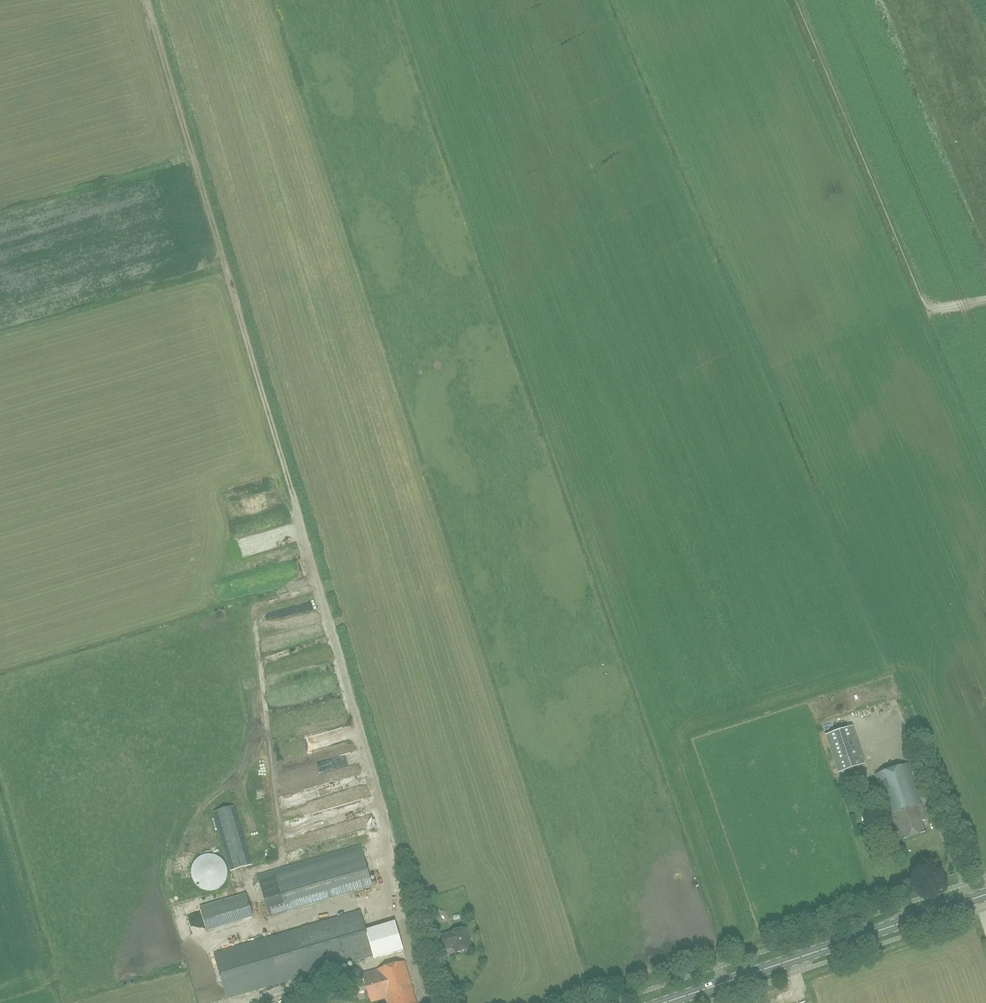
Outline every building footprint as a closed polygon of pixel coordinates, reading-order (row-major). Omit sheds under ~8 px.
[(264,614),(268,626),(282,621),(278,609),(264,614)] [(825,736),(837,774),(864,765),(851,727),(825,736)] [(922,822),(927,820),(909,763),(891,769),(914,838),(926,834),(922,822)] [(914,838),(891,769),(874,775),(890,824),(893,823),(895,831),(898,830),(902,842),(914,838)] [(283,797),(286,810),(306,804),(303,792),(283,797)] [(254,804),(251,794),(242,796),(244,806),(254,804)] [(234,806),(213,812),(230,871),(251,864),(234,806)] [(365,853),(280,879),(279,875),(258,881),(270,918),(290,912),(290,913),(375,888),(365,853)] [(247,893),(199,907),(205,930),(254,917),(247,893)] [(363,912),(294,933),(216,955),(229,1000),(376,957),(363,912)] [(453,935),(445,938),(449,951),(457,948),(459,954),(473,949),(470,941),(472,940),(469,930),(453,935)] [(405,962),(363,974),(371,1002),(386,998),(387,1002),(417,1002),(405,962)] [(780,1002),(795,1002),(792,993),(772,999),(773,1002),(774,1002),(779,1001),(780,1002)]
